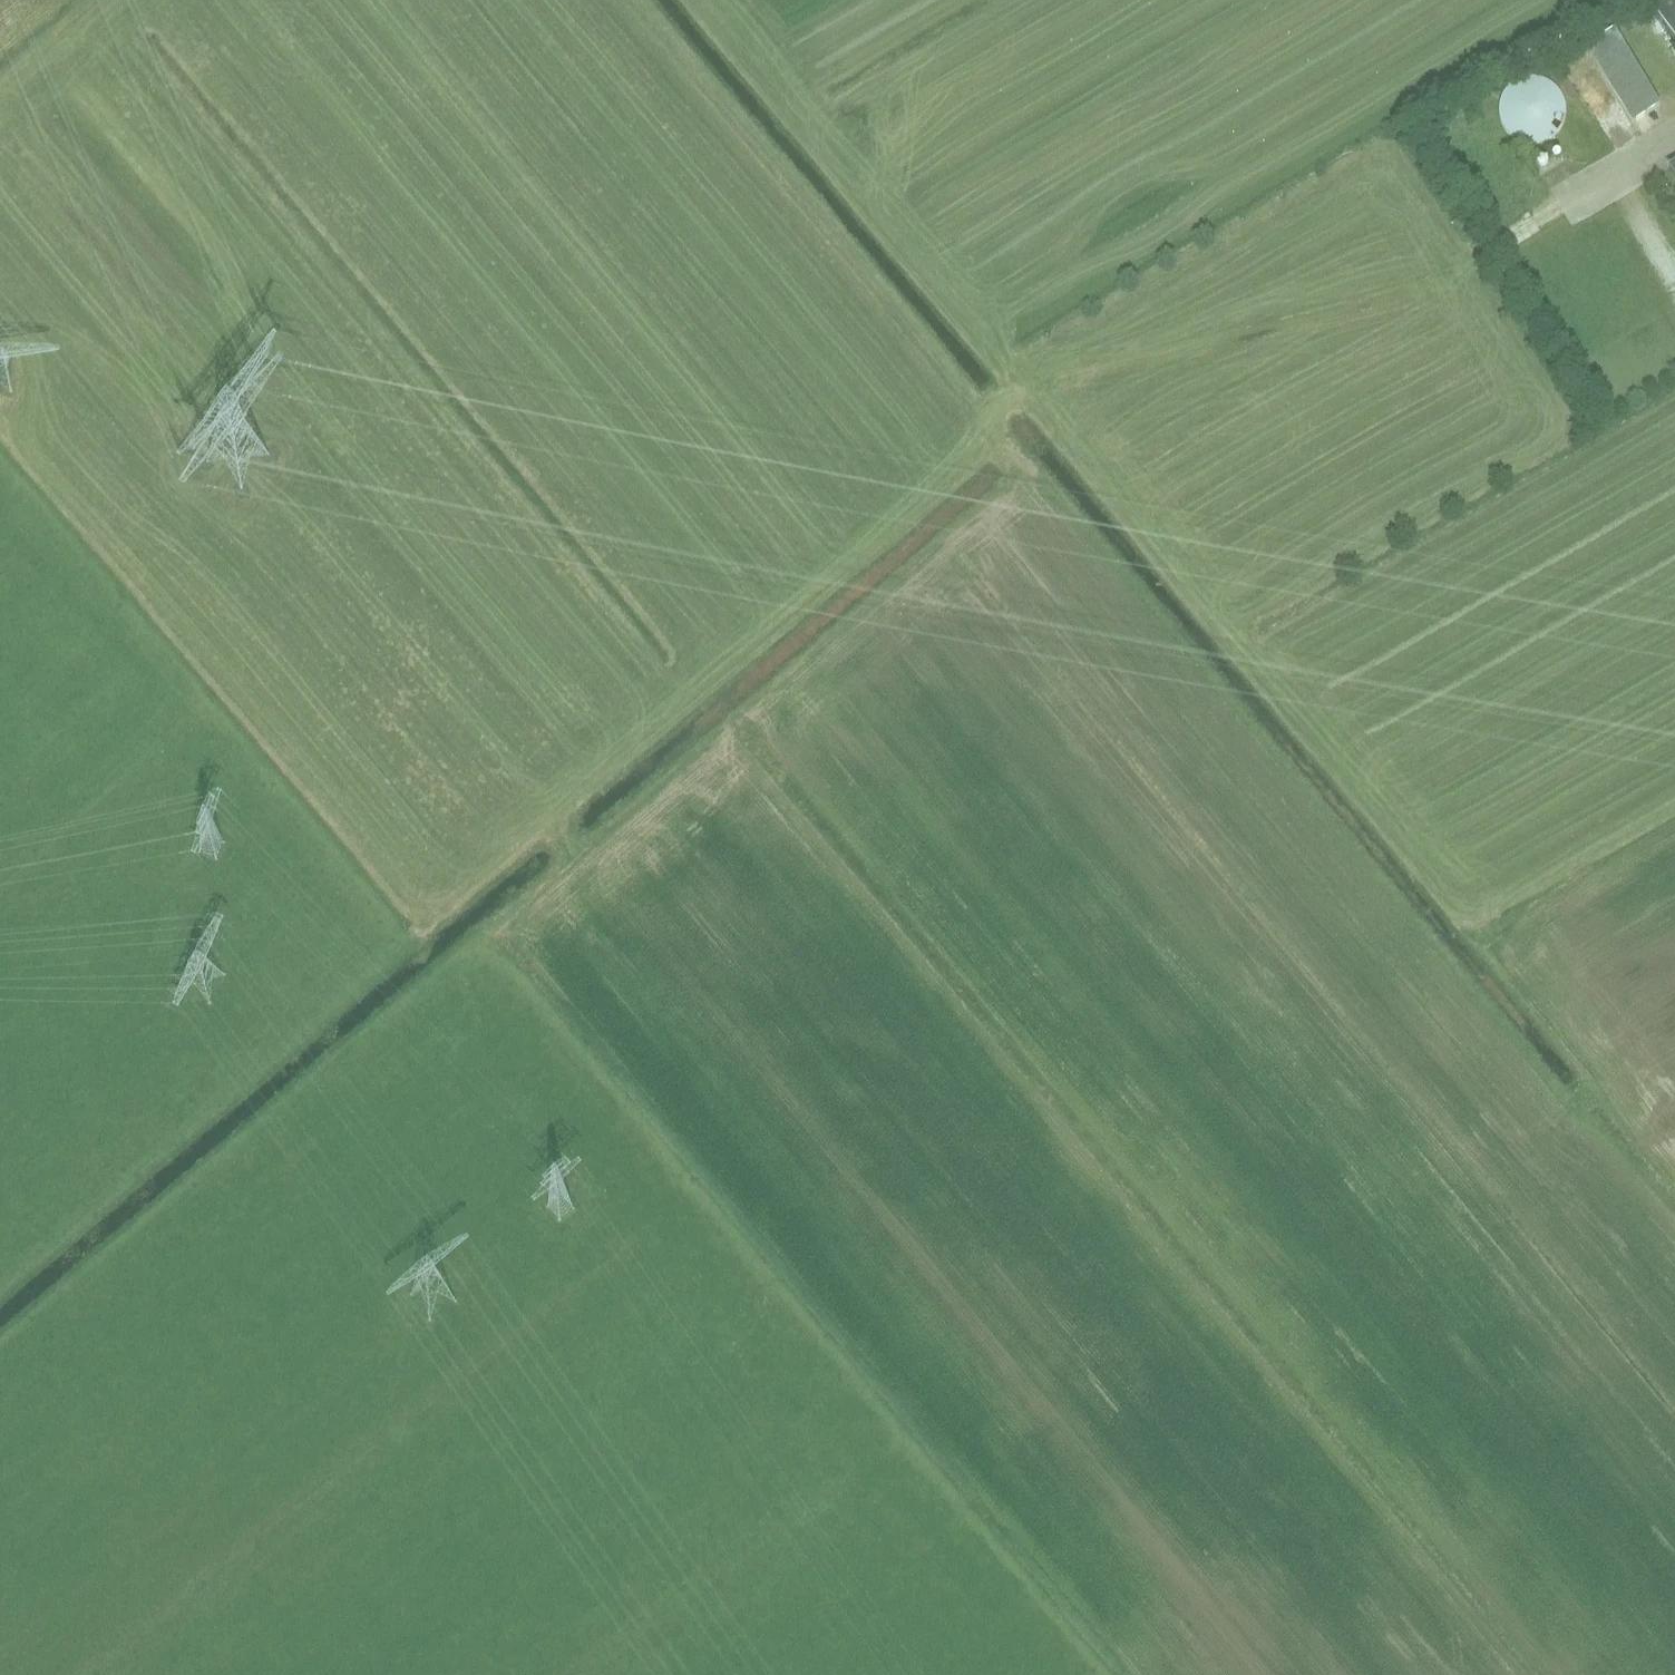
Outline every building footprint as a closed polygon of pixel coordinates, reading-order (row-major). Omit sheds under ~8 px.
[(1653,6),(1674,43),(1674,0),(1664,0),(1653,6)] [(1587,47),(1633,124),(1660,107),(1615,31),(1587,47)] [(1543,80),(1539,79),(1537,78),(1535,78),(1532,78),(1530,78),(1525,79),(1521,80),(1517,82),(1513,84),(1511,86),(1509,87),(1507,89),(1506,91),(1504,93),(1503,94),(1501,99),(1501,100),(1500,103),(1499,105),(1499,108),(1498,110),(1498,112),(1499,115),(1499,117),(1499,119),(1500,122),(1501,124),(1502,126),(1503,128),(1504,130),(1505,132),(1507,134),(1509,136),(1512,139),(1514,140),(1516,141),(1519,143),(1524,144),(1528,145),(1532,145),(1535,145),(1539,145),(1541,144),(1544,143),(1548,142),(1552,139),(1554,138),(1555,136),(1557,134),(1558,133),(1561,130),(1563,126),(1564,121),(1565,118),(1566,116),(1566,113),(1566,110),(1566,107),(1565,105),(1565,104),(1564,100),(1563,97),(1561,95),(1560,93),(1559,91),(1557,89),(1554,86),(1552,85),(1550,83),(1546,81),(1543,80)]
